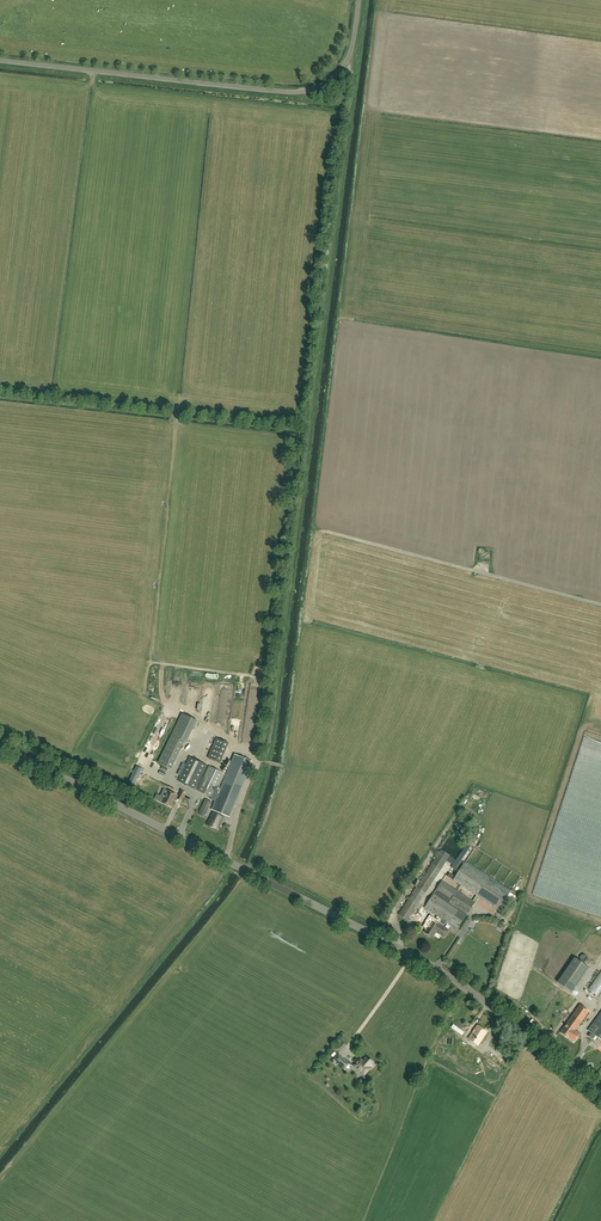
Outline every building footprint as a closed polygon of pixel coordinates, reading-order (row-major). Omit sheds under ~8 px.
[(171,769),(183,742),(170,736),(158,763),(171,769)] [(224,754),(228,739),(219,736),(218,741),(221,742),(219,749),(213,747),(212,752),(213,752),(212,754),(215,754),(216,751),(224,754)] [(252,762),(238,756),(234,755),(226,774),(208,766),(197,791),(212,797),(211,799),(216,801),(212,810),(228,817),(252,762)] [(195,790),(206,765),(189,757),(178,782),(195,790)] [(142,766),(136,763),(129,778),(135,781),(142,766)] [(163,801),(169,789),(166,788),(163,794),(158,792),(155,797),(163,801)] [(178,796),(168,792),(163,804),(171,808),(175,798),(182,801),(185,793),(181,791),(178,796)] [(205,800),(199,811),(201,812),(200,814),(204,816),(205,814),(206,815),(212,803),(205,800)] [(207,825),(218,830),(224,817),(213,812),(207,825)] [(461,857),(469,861),(476,847),(467,843),(461,857)] [(407,920),(426,892),(447,861),(453,865),(456,861),(449,857),(450,855),(441,850),(432,863),(420,883),(417,886),(410,897),(408,896),(406,899),(408,900),(398,915),(407,920)] [(464,863),(455,877),(449,873),(447,876),(453,880),(499,910),(510,893),(464,863)] [(476,902),(457,891),(442,881),(436,890),(425,908),(438,917),(435,920),(439,923),(442,919),(449,924),(458,930),(476,902)] [(439,924),(437,927),(431,923),(434,919),(430,916),(426,923),(429,925),(424,933),(432,938),(436,932),(444,938),(449,931),(439,924)] [(589,968),(587,966),(574,957),(557,982),(572,992),(589,968)] [(575,1030),(589,1012),(580,1005),(566,1024),(560,1033),(568,1039),(569,1039),(574,1042),(580,1034),(575,1030)] [(450,1035),(461,1011),(456,1009),(446,1033),(450,1035)] [(587,1030),(591,1033),(588,1037),(595,1042),(598,1038),(600,1040),(600,1012),(587,1030)] [(477,1045),(486,1032),(477,1026),(468,1039),(477,1045)] [(451,1049),(475,1058),(478,1048),(460,1041),(458,1044),(453,1042),(451,1049)] [(340,1046),(348,1053),(352,1049),(348,1046),(344,1042),(340,1046)] [(350,1065),(337,1053),(330,1061),(343,1072),(350,1065)] [(371,1060),(370,1059),(369,1060),(365,1057),(362,1060),(361,1060),(360,1059),(360,1058),(353,1065),(364,1075),(370,1068),(369,1067),(373,1062),(371,1060)]
